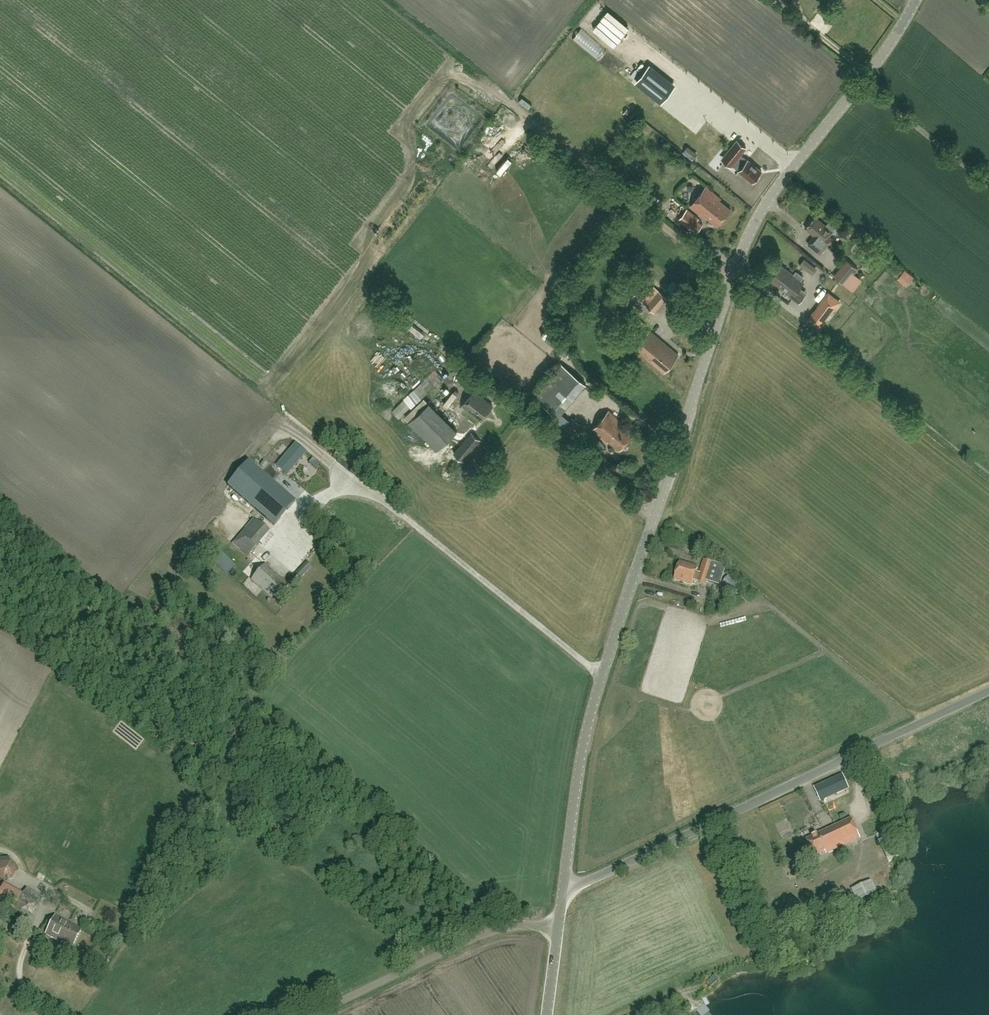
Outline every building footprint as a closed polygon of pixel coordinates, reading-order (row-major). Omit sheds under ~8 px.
[(650,66),(637,81),(661,101),(674,85),(650,66)] [(703,118),(710,111),(706,107),(699,114),(703,118)] [(721,129),(725,125),(714,114),(710,119),(721,129)] [(505,115),(502,119),(513,128),(517,124),(505,115)] [(757,178),(757,176),(761,171),(748,159),(747,160),(741,154),(746,148),(737,140),(727,153),(722,159),(731,166),(733,164),(740,170),(739,171),(752,182),(753,180),(755,180),(757,178)] [(718,225),(731,209),(719,200),(720,198),(705,186),(690,206),(705,218),(706,216),(718,225)] [(691,227),(697,232),(703,224),(697,219),(699,218),(687,208),(678,220),(690,229),(691,227)] [(805,227),(816,236),(809,244),(820,254),(831,240),(827,238),(832,231),(832,230),(835,227),(829,222),(826,225),(814,216),(805,227)] [(848,230),(853,235),(859,229),(854,224),(848,230)] [(823,254),(819,260),(829,265),(832,259),(823,254)] [(835,277),(844,284),(857,269),(848,261),(835,277)] [(798,289),(803,282),(800,280),(803,276),(797,272),(795,276),(780,265),(769,279),(792,296),(791,297),(799,303),(805,295),(798,289)] [(896,277),(910,286),(916,277),(902,267),(896,277)] [(672,292),(678,285),(673,281),(667,287),(672,292)] [(654,312),(667,298),(659,291),(646,305),(654,312)] [(815,311),(810,317),(821,326),(826,319),(840,300),(830,292),(815,311)] [(663,372),(678,354),(649,330),(634,347),(663,372)] [(568,340),(559,350),(565,355),(573,344),(568,340)] [(399,418),(454,368),(452,366),(453,365),(448,359),(447,360),(445,359),(392,411),(399,418)] [(559,400),(570,408),(587,382),(581,379),(570,396),(564,392),(559,400)] [(473,390),(462,404),(481,420),(492,406),(473,390)] [(437,451),(457,431),(429,402),(408,423),(437,451)] [(571,409),(585,421),(588,417),(575,405),(571,409)] [(608,441),(619,450),(633,433),(621,424),(623,422),(608,410),(592,429),(607,442),(608,441)] [(463,462),(481,440),(471,431),(453,453),(463,462)] [(301,453),(282,474),(293,483),(311,462),(301,453)] [(274,527),(294,503),(248,463),(227,487),(274,527)] [(264,549),(274,537),(253,519),(231,544),(247,558),(259,545),(264,549)] [(202,545),(197,549),(202,555),(207,551),(202,545)] [(232,560),(229,566),(237,570),(240,563),(232,560)] [(704,560),(699,575),(696,573),(697,568),(680,562),(674,580),(692,586),(693,581),(705,584),(706,581),(711,563),(704,560)] [(300,580),(311,567),(306,563),(295,575),(300,580)] [(717,585),(723,566),(711,563),(706,581),(717,585)] [(274,601),(288,585),(265,565),(251,580),(274,601)] [(737,582),(728,581),(727,588),(736,589),(737,582)] [(820,793),(848,783),(845,774),(816,784),(820,793)] [(822,794),(825,802),(852,790),(849,782),(822,794)] [(826,855),(859,839),(850,820),(806,840),(814,857),(825,852),(826,855)] [(885,844),(894,836),(890,831),(880,839),(885,844)] [(871,880),(852,889),(857,900),(876,891),(871,880)] [(26,923),(38,900),(40,896),(26,889),(24,892),(10,916),(26,923)] [(72,948),(81,930),(55,915),(45,934),(72,948)]
